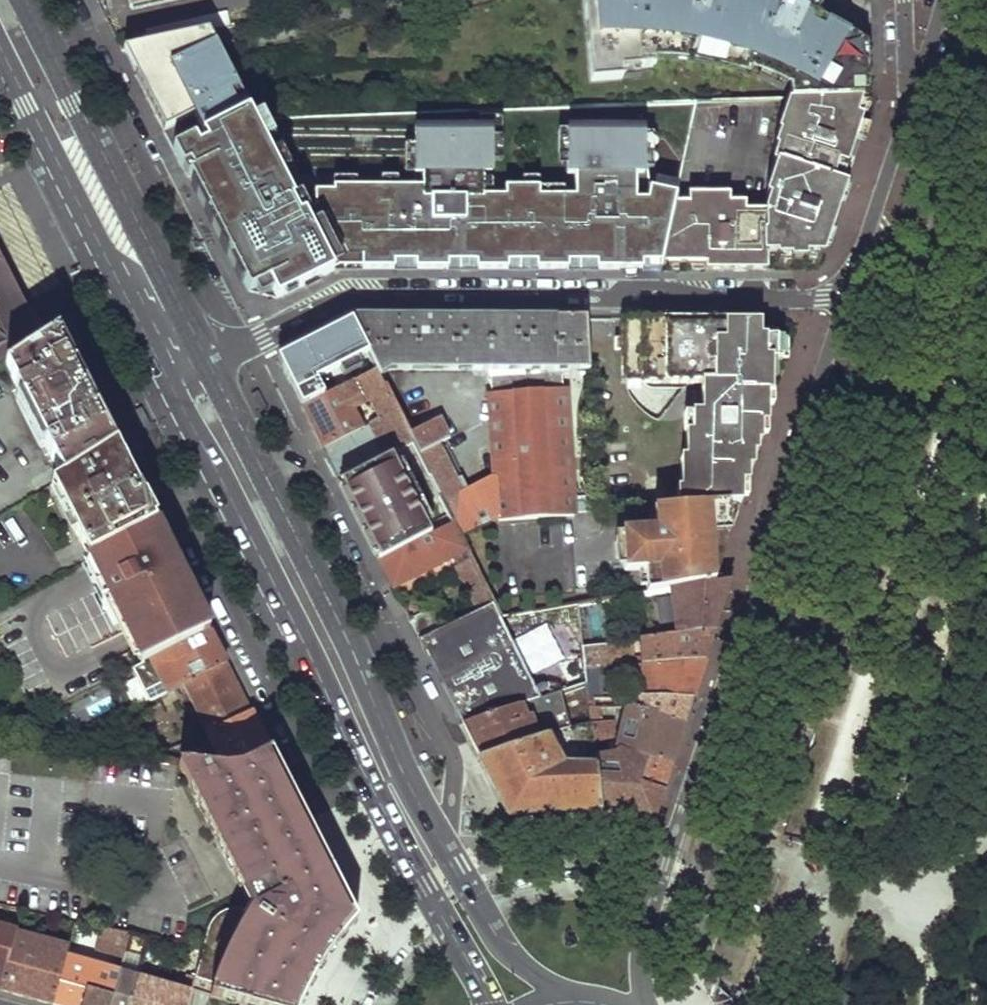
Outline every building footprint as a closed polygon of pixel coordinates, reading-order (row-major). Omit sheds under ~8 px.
[(591,81),(623,79),(622,70),(655,67),(654,51),(662,50),(670,51),(685,52),(702,54),(719,57),(736,62),(751,67),(751,65),(766,65),(766,73),(771,74),(777,77),(786,81),(794,85),(794,101),(859,99),(867,99),(865,45),(815,17),(824,0),(759,0),(745,1),(743,2),(734,2),(734,0),(584,0),(591,81)] [(123,49),(165,133),(193,118),(202,135),(249,112),(206,31),(123,49)] [(685,201),(674,201),(661,263),(702,264),(702,272),(737,271),(763,271),(764,253),(773,253),(773,257),(786,256),(786,260),(803,260),(804,255),(820,255),(844,184),(830,179),(836,163),(843,165),(859,116),(854,114),(859,99),(794,101),(785,101),(776,129),(779,131),(774,146),(777,147),(771,162),(774,163),(764,193),(767,194),(762,211),(743,210),(743,201),(726,202),(726,193),(686,193),(685,201)] [(337,271),(659,271),(661,263),(674,201),(695,103),(592,105),(255,120),(250,111),(249,112),(202,135),(172,151),(185,176),(191,175),(221,235),(249,292),(277,301),(337,271)] [(165,133),(163,133),(172,151),(202,135),(193,118),(165,133)] [(898,181),(907,183),(914,163),(905,160),(898,181)] [(8,367),(23,358),(15,342),(18,340),(9,320),(12,319),(0,296),(0,373),(8,367)] [(589,368),(586,319),(578,319),(530,318),(481,318),(414,317),(356,317),(350,320),(376,370),(379,373),(387,368),(589,368)] [(732,503),(740,504),(741,482),(747,482),(748,468),(752,468),(752,454),(756,454),(756,442),(760,442),(761,424),(766,424),(767,394),(771,394),(771,377),(766,377),(766,361),(782,361),(782,338),(759,338),(758,324),(745,324),(745,321),(686,320),(619,319),(620,383),(700,386),(699,414),(691,414),(690,433),(684,433),(683,458),(679,458),(678,488),(675,489),(675,507),(732,503)] [(277,358),(302,406),(347,385),(353,382),(376,370),(350,320),(277,358)] [(55,337),(105,437),(110,434),(60,334),(55,337)] [(8,367),(63,479),(117,446),(110,434),(105,437),(55,337),(29,354),(23,358),(8,367)] [(23,358),(29,354),(21,338),(18,340),(15,342),(23,358)] [(302,406),(323,449),(324,448),(365,427),(356,409),(366,405),(363,399),(369,396),(381,419),(397,412),(379,373),(376,370),(353,382),(347,385),(302,406)] [(566,388),(488,392),(494,479),(461,492),(439,445),(449,440),(439,419),(409,434),(414,443),(452,523),(460,539),(498,520),(572,515),(566,388)] [(260,413),(267,410),(259,392),(252,396),(260,413)] [(143,430),(150,427),(142,409),(135,413),(143,430)] [(365,427),(324,448),(339,479),(393,453),(414,443),(409,434),(397,412),(381,419),(377,421),(372,424),(365,427)] [(414,443),(393,453),(421,506),(365,533),(379,559),(452,523),(414,443)] [(150,527),(156,524),(117,446),(65,479),(63,479),(52,486),(89,559),(90,559),(150,527)] [(645,595),(719,584),(739,513),(736,508),(732,503),(675,507),(652,508),(653,531),(620,534),(623,573),(644,572),(645,595)] [(163,553),(169,550),(156,524),(150,527),(163,553)] [(136,667),(150,660),(210,631),(169,550),(163,553),(150,527),(90,559),(92,562),(121,622),(136,649),(129,653),(136,667)] [(92,562),(84,566),(114,626),(121,622),(92,562)] [(663,622),(644,624),(645,642),(712,636),(730,582),(719,584),(645,595),(647,602),(667,601),(663,622)] [(580,648),(596,647),(594,639),(587,639),(585,630),(628,623),(624,597),(574,604),(580,648)] [(227,664),(210,631),(150,660),(164,688),(158,691),(160,696),(182,685),(227,664)] [(642,659),(643,668),(703,664),(712,636),(645,642),(641,642),(642,659)] [(643,668),(642,659),(617,661),(618,645),(596,647),(580,648),(583,673),(591,672),(643,668)] [(251,712),(227,664),(182,685),(207,733),(251,712)] [(643,668),(641,701),(691,702),(703,664),(643,668)] [(591,672),(583,673),(587,703),(596,702),(591,672)] [(538,701),(462,725),(479,758),(568,728),(559,694),(538,701)] [(641,701),(640,719),(682,726),(691,702),(641,701)] [(596,702),(587,703),(588,712),(596,713),(596,702)] [(207,733),(223,767),(235,766),(242,764),(270,750),(251,712),(207,733)] [(598,717),(616,720),(617,716),(596,713),(588,712),(589,722),(598,722),(598,717)] [(644,759),(669,766),(682,726),(640,719),(623,716),(613,751),(644,759)] [(589,726),(602,813),(651,822),(660,794),(636,786),(644,759),(613,751),(610,724),(598,722),(589,722),(589,726)] [(568,728),(479,758),(494,788),(508,817),(555,812),(602,813),(589,726),(568,728)] [(178,763),(251,907),(249,912),(237,911),(225,912),(216,917),(213,920),(207,931),(202,949),(194,976),(210,981),(205,995),(238,1004),(300,1004),(307,990),(322,962),(346,932),(356,920),(270,750),(242,764),(235,766),(223,767),(178,763)] [(636,786),(660,794),(669,766),(644,759),(636,786)] [(0,990),(16,931),(0,926),(0,990)] [(130,934),(102,928),(98,942),(125,949),(130,934)] [(65,957),(68,946),(16,931),(0,990),(26,998),(51,1004),(65,957)] [(202,949),(192,947),(184,973),(194,976),(202,949)] [(119,971),(65,957),(51,1004),(53,1004),(81,1004),(86,988),(113,996),(119,971)] [(138,977),(119,971),(113,996),(110,1004),(130,1004),(138,977)] [(194,976),(184,973),(180,988),(138,977),(130,1004),(186,1004),(194,976)] [(81,1004),(110,1004),(113,996),(86,988),(81,1004)]
